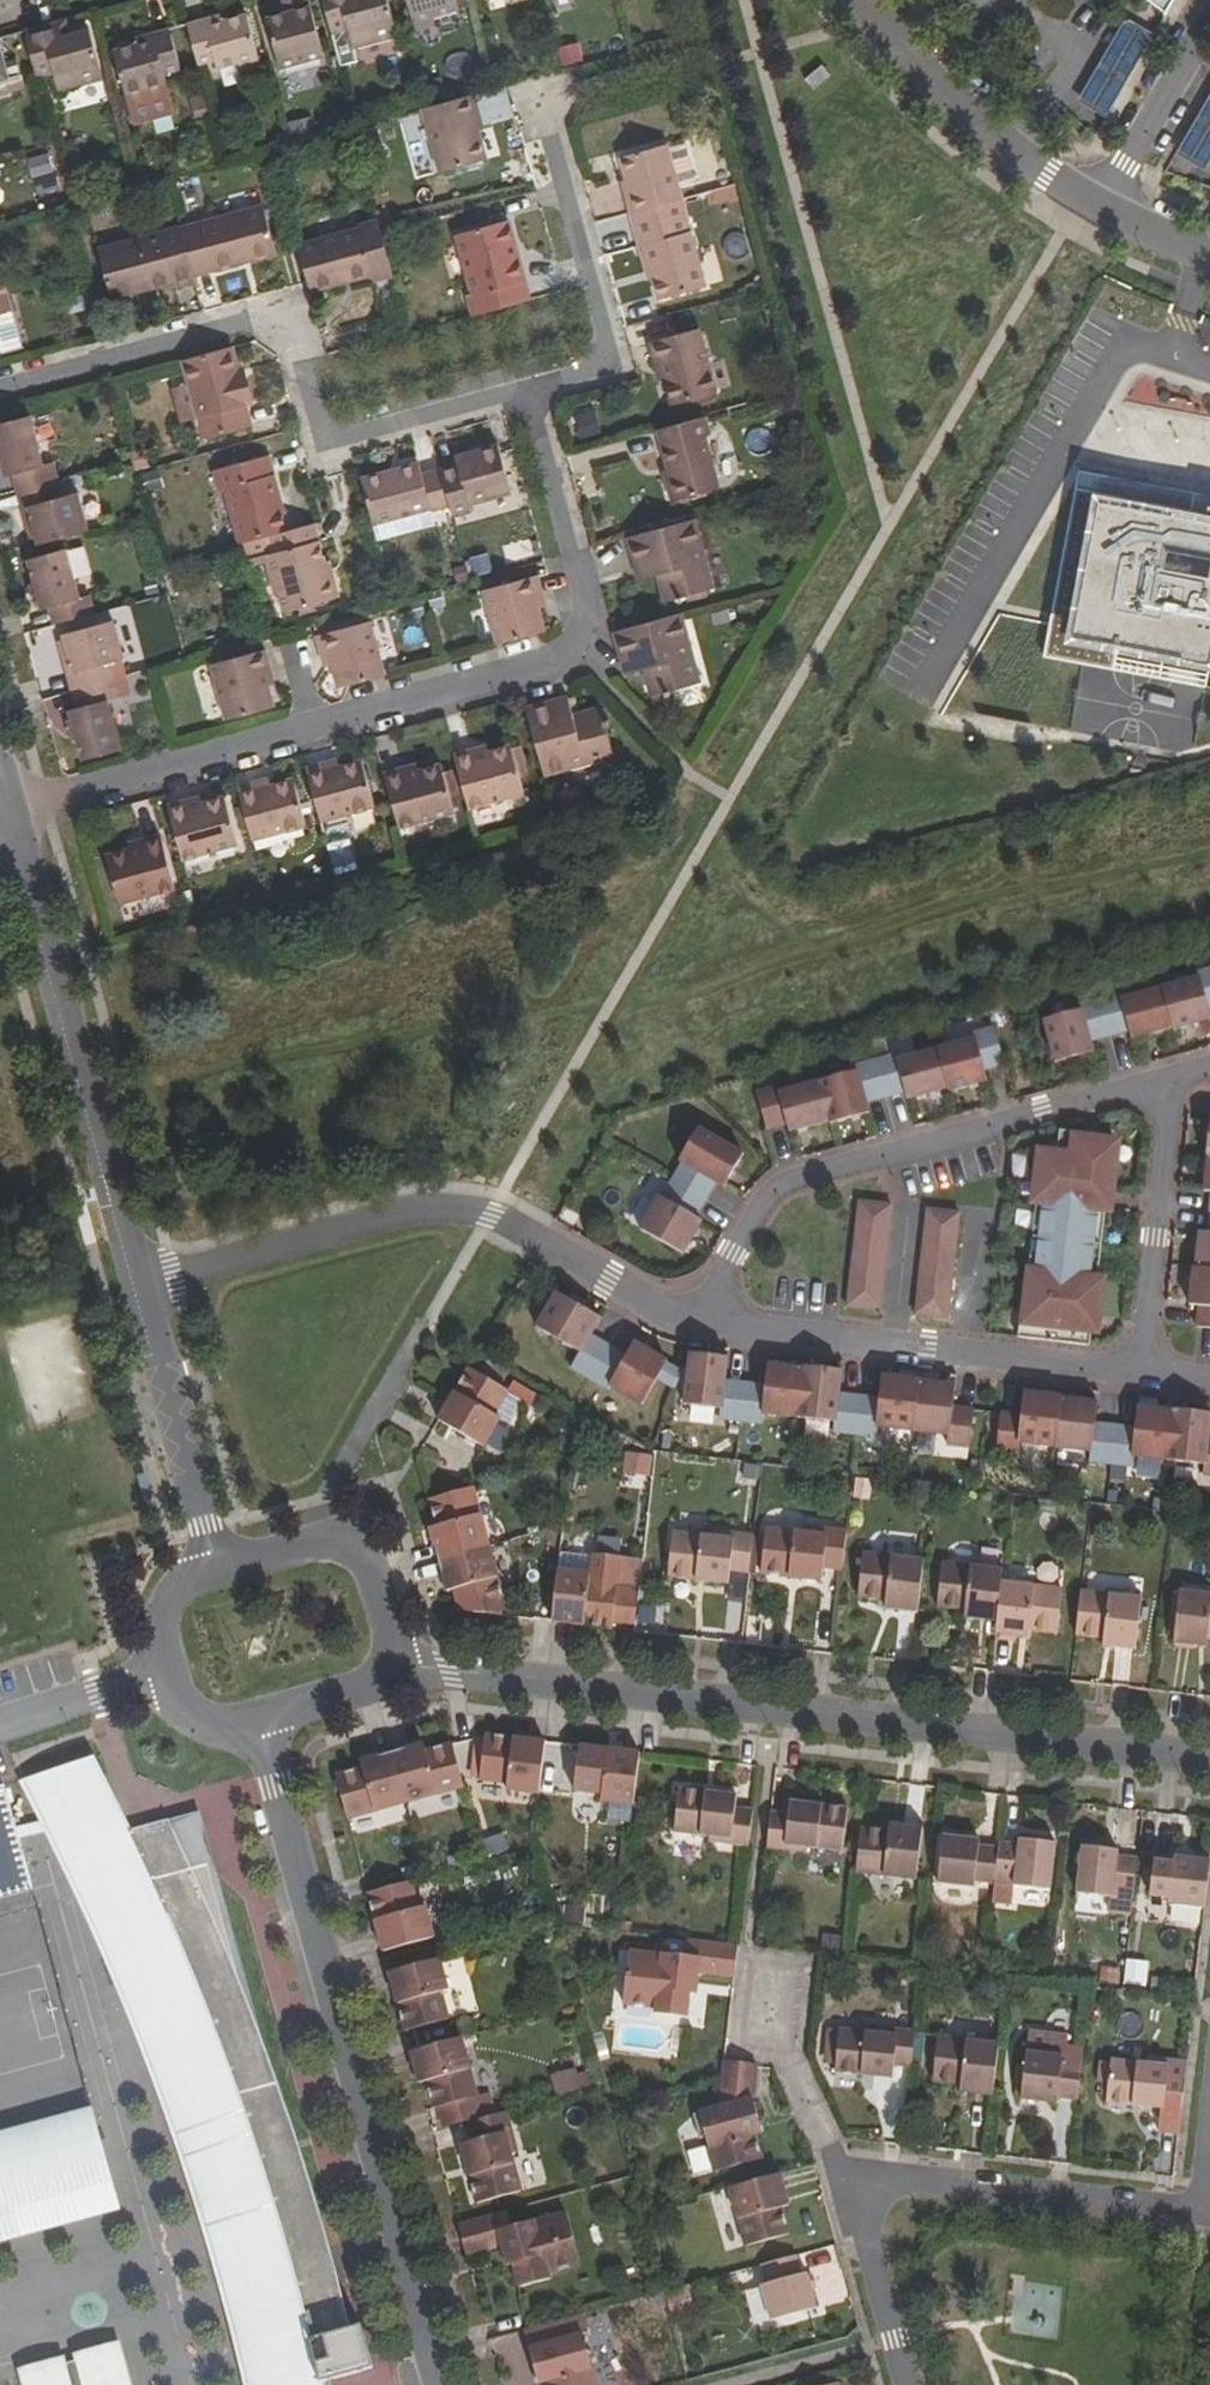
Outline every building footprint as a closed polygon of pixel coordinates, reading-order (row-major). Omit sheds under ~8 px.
[(324,58),(308,0),(280,0),(282,12),(266,16),(280,69),(324,58)] [(397,37),(387,0),(320,0),(330,35),(347,30),(352,49),(397,37)] [(415,33),(434,27),(431,18),(457,11),(454,0),(406,0),(415,33)] [(1169,14),(1177,0),(1151,0),(1169,14)] [(218,13),(187,21),(199,65),(214,61),(216,69),(238,63),(240,72),(260,67),(246,12),(219,19),(218,13)] [(1157,31),(1136,18),(1087,101),(1108,114),(1157,31)] [(67,20),(24,31),(36,78),(53,74),(57,91),(103,79),(89,26),(70,31),(67,20)] [(112,49),(127,103),(147,98),(145,89),(167,83),(165,74),(180,70),(168,27),(135,35),(136,42),(112,49)] [(10,78),(0,39),(0,81),(10,78)] [(474,95),(420,110),(438,173),(486,161),(478,128),(483,127),(474,95)] [(1178,152),(1200,164),(1209,146),(1209,96),(1178,152)] [(620,181),(629,214),(683,199),(667,143),(619,156),(625,180),(620,181)] [(686,184),(699,180),(689,144),(676,147),(686,184)] [(55,155),(33,158),(38,194),(60,191),(55,155)] [(717,205),(741,200),(737,185),(714,191),(717,205)] [(683,199),(629,214),(646,280),(652,278),(658,300),(708,287),(683,199)] [(180,226),(194,276),(275,254),(262,203),(180,226)] [(297,244),(310,291),(373,274),(375,281),(393,276),(378,219),(360,224),(360,227),(297,244)] [(530,299),(509,220),(454,234),(470,293),(464,294),(469,316),(530,299)] [(196,283),(194,276),(180,226),(97,249),(111,299),(173,282),(175,289),(196,283)] [(746,232),(724,237),(728,258),(751,253),(746,232)] [(0,295),(0,315),(12,311),(8,293),(0,295)] [(8,350),(19,349),(14,316),(4,318),(8,350)] [(671,404),(717,392),(700,328),(648,342),(654,362),(658,379),(664,378),(671,404)] [(199,439),(252,425),(246,405),(254,403),(244,367),(237,369),(231,347),(180,361),(186,386),(170,390),(178,424),(194,420),(199,439)] [(584,437),(603,433),(598,411),(579,416),(584,437)] [(0,422),(0,463),(3,476),(10,474),(14,490),(57,478),(53,461),(44,464),(30,414),(0,422)] [(708,435),(703,418),(658,430),(671,479),(665,480),(671,501),(717,489),(703,436),(708,435)] [(468,504),(511,492),(499,444),(454,456),(456,465),(439,469),(449,504),(452,517),(470,512),(468,504)] [(224,489),(238,545),(246,542),(289,531),(268,455),(212,469),(217,490),(224,489)] [(373,525),(449,504),(439,469),(422,474),(418,462),(360,478),(373,525)] [(1079,471),(1045,657),(1115,670),(1120,647),(1209,664),(1206,686),(1209,687),(1209,514),(1191,510),(1195,493),(1079,471)] [(57,478),(14,490),(28,541),(35,539),(36,545),(88,530),(78,491),(62,495),(57,478)] [(1195,493),(1191,510),(1209,514),(1209,496),(1195,493)] [(717,587),(698,517),(626,537),(637,580),(655,575),(662,602),(717,587)] [(289,531),(246,542),(250,557),(267,553),(283,612),(339,597),(334,576),(328,578),(314,524),(289,531)] [(515,561),(535,557),(531,536),(511,541),(515,561)] [(67,549),(26,560),(39,609),(47,608),(51,625),(95,613),(90,594),(80,596),(67,549)] [(482,589),(496,644),(544,632),(538,607),(546,605),(538,574),(482,589)] [(701,681),(683,612),(614,631),(621,659),(626,673),(641,670),(648,696),(701,681)] [(55,641),(69,691),(113,679),(108,662),(124,658),(113,619),(61,633),(63,639),(55,641)] [(331,665),(337,688),(386,674),(371,619),(315,635),(323,667),(331,665)] [(1120,647),(1115,670),(1206,686),(1209,664),(1120,647)] [(222,719),(275,705),(268,682),(274,680),(266,649),(207,665),(222,719)] [(113,679),(69,691),(73,707),(67,708),(81,759),(121,748),(108,699),(118,697),(113,679)] [(543,777),(613,758),(599,705),(571,713),(566,695),(524,706),(543,777)] [(468,810),(523,795),(510,745),(487,751),(485,745),(452,753),(468,810)] [(320,823),(375,808),(361,758),(338,765),(336,757),(304,766),(320,823)] [(398,829),(454,814),(440,763),(417,770),(415,762),(382,772),(398,829)] [(252,841),(305,827),(292,778),(269,784),(267,776),(236,784),(252,841)] [(181,861),(237,846),(224,796),(201,802),(199,794),(166,803),(181,861)] [(120,904),(175,889),(160,833),(125,841),(127,849),(106,855),(120,904)] [(1056,1062),(1094,1052),(1091,1041),(1130,1030),(1132,1038),(1173,1027),(1173,1030),(1209,1020),(1209,1013),(1209,1009),(1209,1008),(1209,969),(1195,973),(1197,980),(1124,1000),(1122,993),(1080,1004),(1082,1011),(1044,1022),(1056,1062)] [(984,1070),(1004,1064),(994,1028),(972,1034),(974,1041),(899,1062),(897,1054),(854,1066),(856,1073),(783,1094),(781,1086),(758,1093),(768,1129),(787,1124),(789,1132),(830,1121),(831,1124),(870,1113),(867,1102),(905,1091),(908,1099),(948,1088),(949,1091),(988,1081),(984,1070)] [(1117,1135),(1060,1128),(1057,1154),(1039,1152),(1034,1201),(1037,1201),(1027,1281),(1059,1285),(1059,1292),(1023,1287),(1017,1336),(1088,1344),(1091,1327),(1094,1328),(1100,1278),(1097,1278),(1108,1199),(1074,1194),(1075,1186),(1110,1191),(1113,1192),(1119,1143),(1116,1143),(1117,1135)] [(739,1158),(695,1132),(676,1166),(679,1167),(661,1199),(658,1197),(638,1230),(682,1256),(700,1225),(693,1221),(714,1186),(720,1190),(739,1158)] [(1110,1191),(1075,1186),(1074,1194),(1108,1199),(1110,1191)] [(1209,1327),(1209,1200),(1206,1231),(1199,1230),(1194,1266),(1193,1266),(1188,1304),(1198,1305),(1195,1326),(1209,1327)] [(847,1307),(879,1311),(892,1205),(859,1202),(847,1307)] [(947,1318),(960,1212),(927,1208),(914,1314),(947,1318)] [(1027,1281),(1024,1280),(1023,1287),(1059,1292),(1059,1285),(1027,1281)] [(599,1321),(554,1295),(535,1328),(578,1354),(569,1370),(606,1391),(615,1375),(647,1394),(665,1364),(632,1345),(624,1358),(589,1338),(599,1321)] [(967,1447),(972,1410),(951,1407),(954,1386),(917,1381),(918,1380),(880,1375),(877,1398),(837,1393),(840,1370),(802,1365),(802,1367),(766,1363),(763,1384),(723,1380),(726,1356),(688,1352),(682,1402),(720,1407),(718,1417),(761,1422),(763,1412),(834,1421),(832,1431),(875,1436),(877,1426),(948,1435),(946,1445),(967,1447)] [(493,1413),(507,1389),(468,1367),(437,1420),(481,1444),(499,1416),(493,1413)] [(1000,1412),(997,1450),(1018,1453),(1019,1443),(1091,1451),(1089,1461),(1131,1466),(1132,1456),(1204,1465),(1202,1474),(1209,1475),(1209,1437),(1208,1436),(1209,1421),(1209,1413),(1173,1409),(1173,1411),(1137,1407),(1135,1428),(1095,1423),(1097,1402),(1061,1398),(1061,1396),(1023,1392),(1021,1415),(1000,1412)] [(626,1474),(644,1476),(646,1455),(628,1453),(626,1474)] [(438,1557),(488,1544),(471,1485),(428,1497),(435,1524),(428,1526),(438,1557)] [(822,1565),(842,1567),(846,1529),(803,1525),(802,1530),(765,1526),(760,1571),(821,1578),(822,1565)] [(729,1568),(748,1570),(752,1531),(711,1526),(710,1533),(672,1529),(667,1572),(727,1580),(729,1568)] [(507,1614),(488,1544),(438,1557),(446,1589),(454,1588),(459,1608),(507,1614)] [(611,1619),(634,1621),(641,1556),(618,1554),(591,1551),(589,1572),(556,1567),(549,1619),(611,1626),(611,1619)] [(884,1608),(917,1610),(922,1559),(863,1552),(858,1597),(885,1601),(884,1608)] [(965,1616),(997,1619),(1001,1579),(1003,1567),(943,1560),(938,1606),(965,1608),(965,1616)] [(1001,1579),(997,1619),(996,1632),(1027,1635),(1028,1627),(1055,1631),(1060,1587),(1001,1579)] [(1175,1640),(1206,1643),(1207,1636),(1209,1636),(1209,1592),(1181,1588),(1175,1640)] [(1102,1646),(1134,1649),(1139,1596),(1080,1590),(1075,1635),(1103,1639),(1102,1646)] [(545,1740),(483,1732),(480,1778),(508,1780),(507,1787),(539,1791),(545,1740)] [(405,1800),(464,1783),(452,1741),(425,1748),(423,1741),(391,1750),(405,1800)] [(600,1799),(633,1801),(638,1751),(576,1744),(573,1788),(600,1791),(600,1799)] [(347,1817),(405,1800),(391,1750),(359,1759),(361,1766),(335,1773),(347,1817)] [(321,2380),(373,2366),(361,2322),(350,2325),(292,2129),(261,2037),(237,1972),(205,1862),(191,1866),(168,1817),(131,1827),(128,1828),(91,1755),(26,1777),(45,1817),(51,1828),(81,1891),(110,1954),(137,2019),(162,2084),(182,2141),(206,2217),(228,2294),(248,2371),(251,2384),(322,2384),(321,2380)] [(679,1785),(673,1830),(707,1834),(706,1841),(748,1846),(752,1807),(735,1805),(736,1793),(679,1785)] [(14,1825),(6,1794),(0,1796),(0,1888),(29,1880),(18,1836),(14,1825)] [(843,1850),(849,1806),(791,1799),(790,1811),(771,1809),(767,1848),(807,1852),(807,1846),(843,1850)] [(191,1866),(205,1862),(237,1972),(261,2037),(199,1809),(168,1817),(191,1866)] [(45,1817),(14,1825),(18,1836),(51,1828),(45,1817)] [(856,1869),(916,1878),(921,1825),(889,1821),(889,1829),(861,1826),(856,1869)] [(507,1831),(486,1835),(489,1852),(510,1848),(507,1831)] [(974,1877),(995,1880),(995,1875),(999,1845),(977,1842),(977,1837),(944,1833),(938,1881),(973,1885),(974,1877)] [(1000,1839),(999,1845),(995,1875),(1016,1877),(1016,1883),(1051,1887),(1056,1839),(1021,1835),(1020,1841),(1000,1839)] [(1076,1891),(1111,1894),(1112,1887),(1133,1890),(1137,1855),(1115,1852),(1116,1848),(1082,1843),(1076,1891)] [(1204,1905),(1209,1858),(1175,1854),(1175,1859),(1153,1857),(1150,1892),(1171,1896),(1170,1901),(1204,1905)] [(416,1907),(410,1879),(367,1891),(382,1950),(433,1935),(424,1904),(416,1907)] [(734,1976),(738,1943),(686,1937),(685,1954),(662,1950),(662,1953),(628,1950),(623,2002),(655,2006),(654,2012),(685,2015),(687,1992),(689,1980),(695,1981),(696,1972),(734,1976)] [(440,1992),(447,1989),(438,1957),(388,1971),(405,2031),(447,2017),(440,1992)] [(1127,1982),(1151,1984),(1153,1959),(1130,1957),(1127,1982)] [(687,1992),(694,1993),(695,1981),(689,1980),(687,1992)] [(838,2025),(833,2069),(890,2076),(892,2063),(912,2066),(916,2028),(875,2024),(874,2029),(838,2025)] [(961,2090),(994,2093),(999,2041),(940,2034),(935,2079),(962,2083),(961,2090)] [(476,2094),(461,2036),(410,2050),(418,2081),(426,2079),(433,2106),(438,2104),(443,2124),(486,2112),(481,2093),(476,2094)] [(1027,2049),(1021,2095),(1055,2099),(1056,2093),(1078,2095),(1081,2060),(1060,2058),(1060,2052),(1027,2049)] [(1104,2100),(1161,2107),(1162,2094),(1183,2096),(1187,2059),(1146,2055),(1145,2060),(1110,2056),(1104,2100)] [(756,2063),(724,2059),(722,2071),(718,2105),(693,2113),(700,2138),(706,2137),(714,2169),(760,2156),(754,2132),(751,2122),(757,2120),(751,2097),(756,2063)] [(583,2066),(555,2072),(558,2088),(587,2082),(583,2066)] [(118,2208),(91,2107),(0,2133),(0,2241),(118,2208)] [(477,2201),(521,2190),(510,2153),(517,2151),(505,2110),(469,2121),(474,2139),(462,2142),(477,2201)] [(754,2132),(760,2130),(757,2120),(751,2122),(754,2132)] [(781,2203),(787,2201),(779,2171),(728,2185),(744,2242),(788,2230),(781,2203)] [(547,2271),(579,2262),(566,2212),(534,2220),(533,2218),(510,2225),(506,2208),(458,2221),(467,2254),(502,2245),(507,2263),(513,2262),(519,2285),(549,2277),(547,2271)] [(809,2273),(802,2275),(796,2254),(762,2263),(768,2285),(763,2286),(772,2319),(818,2306),(809,2273)] [(591,2357),(597,2355),(585,2311),(526,2327),(540,2380),(546,2379),(548,2384),(598,2384),(591,2357)] [(122,2350),(23,2376),(26,2384),(131,2384),(122,2350)]
